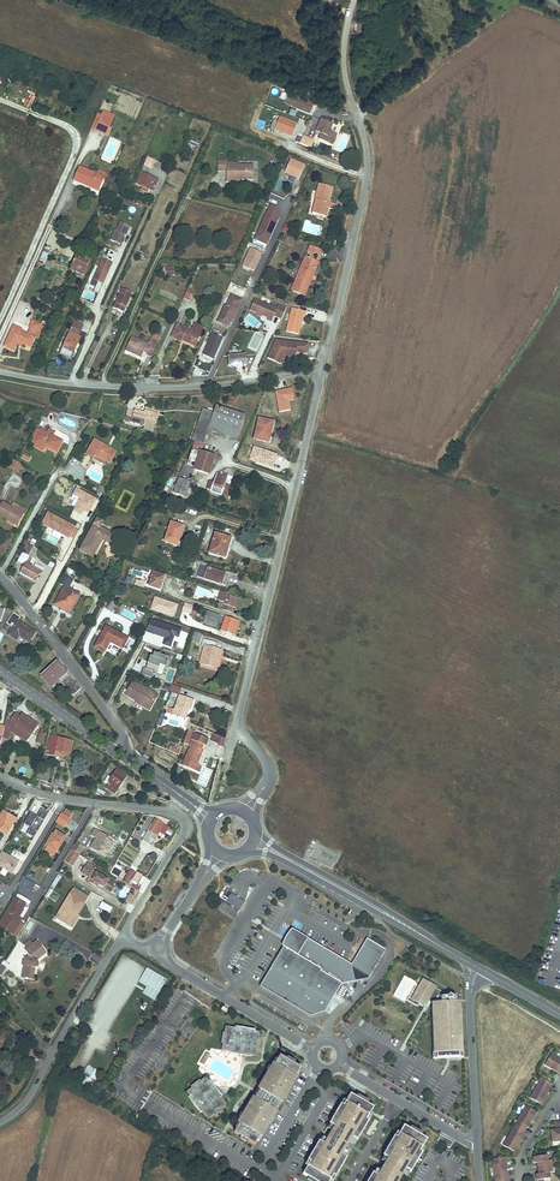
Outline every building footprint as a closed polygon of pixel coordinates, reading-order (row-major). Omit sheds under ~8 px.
[(298,94),(290,92),(286,103),(311,113),(316,102),(298,94)] [(288,112),(294,115),(297,110),(291,107),(288,112)] [(280,117),(275,130),(292,137),(297,123),(280,117)] [(113,123),(102,118),(96,133),(107,138),(113,123)] [(322,120),(319,129),(323,130),(319,141),(333,147),(337,136),(329,133),(333,124),(322,120)] [(311,149),(312,145),(309,144),(311,140),(303,137),(300,144),(311,149)] [(191,138),(187,146),(195,150),(199,142),(191,138)] [(149,158),(137,184),(155,193),(160,182),(150,177),(154,167),(153,167),(156,161),(149,158)] [(291,159),(285,173),(299,180),(305,165),(291,159)] [(220,162),(219,171),(228,171),(228,181),(241,181),(241,179),(255,179),(256,166),(241,166),(241,164),(229,164),(229,162),(220,162)] [(80,171),(75,182),(98,193),(104,181),(80,171)] [(334,187),(319,182),(315,197),(317,197),(313,211),(328,215),(332,202),(329,201),(334,187)] [(270,204),(255,239),(267,245),(281,215),(277,207),(270,204)] [(125,236),(126,237),(131,228),(120,222),(111,241),(120,246),(125,236)] [(310,246),(307,253),(321,259),(324,252),(310,246)] [(250,249),(243,266),(254,271),(262,254),(250,249)] [(78,257),(71,273),(83,277),(90,261),(78,257)] [(305,297),(312,281),(309,280),(311,275),(313,276),(316,270),(319,263),(313,261),(304,257),(291,291),(305,297)] [(112,264),(102,260),(93,281),(102,285),(112,264)] [(174,275),(174,266),(165,266),(165,276),(174,275)] [(97,293),(92,291),(85,288),(82,296),(94,301),(97,293)] [(188,301),(193,290),(188,288),(183,298),(188,301)] [(121,292),(112,310),(123,315),(132,296),(121,292)] [(243,301),(232,296),(227,308),(226,307),(218,324),(224,326),(227,320),(232,322),(233,319),(236,312),(239,311),(243,301)] [(273,322),(279,309),(256,299),(251,311),(259,314),(265,316),(270,318),(269,320),(273,322)] [(307,312),(293,308),(288,332),(300,335),(302,327),(300,325),(303,323),(304,316),(306,317),(307,312)] [(232,322),(227,320),(224,326),(229,329),(232,322)] [(185,343),(193,347),(195,341),(199,343),(204,327),(195,323),(190,332),(179,327),(173,339),(182,344),(184,341),(186,342),(185,343)] [(33,324),(30,330),(32,331),(38,334),(41,328),(33,324)] [(74,328),(62,353),(73,358),(82,338),(79,336),(81,332),(74,328)] [(15,329),(5,350),(14,353),(18,344),(31,350),(34,341),(28,339),(22,336),(23,333),(15,329)] [(258,353),(266,335),(255,330),(246,348),(258,353)] [(38,343),(42,335),(38,334),(32,331),(28,339),(34,341),(38,343)] [(212,334),(203,355),(214,360),(223,339),(212,334)] [(132,339),(127,351),(142,357),(145,351),(149,352),(148,355),(153,357),(158,345),(153,343),(151,347),(132,339)] [(298,355),(298,352),(309,353),(311,344),(278,341),(271,358),(283,364),(286,357),(294,358),(295,356),(298,355)] [(248,365),(247,355),(230,357),(231,367),(248,365)] [(204,444),(209,430),(212,422),(240,431),(246,416),(216,407),(214,414),(203,410),(193,440),(204,444)] [(126,427),(145,430),(146,426),(157,427),(158,415),(151,414),(150,417),(147,416),(134,415),(133,416),(127,416),(126,427)] [(257,420),(253,440),(267,442),(271,423),(257,420)] [(212,422),(209,430),(238,439),(240,431),(212,422)] [(36,444),(37,445),(45,450),(46,450),(47,448),(58,453),(64,443),(42,432),(42,433),(38,441),(36,444)] [(94,441),(86,455),(95,460),(96,457),(107,463),(113,451),(94,441)] [(186,499),(195,471),(200,454),(192,451),(187,466),(184,465),(181,474),(179,474),(177,473),(176,478),(176,479),(179,480),(174,495),(186,499)] [(24,452),(20,459),(28,463),(31,456),(24,452)] [(200,454),(195,471),(209,476),(215,458),(200,454)] [(10,467),(14,470),(19,462),(14,459),(10,467)] [(19,462),(14,470),(19,472),(24,463),(19,461),(19,462)] [(217,475),(211,494),(221,497),(228,476),(224,474),(223,477),(217,475)] [(89,514),(96,498),(75,488),(71,496),(75,498),(71,505),(75,507),(73,511),(81,515),(83,511),(89,514)] [(8,522),(8,521),(17,526),(23,516),(24,517),(26,513),(18,509),(16,513),(2,505),(0,509),(0,517),(8,522)] [(75,526),(47,512),(41,525),(69,539),(75,526)] [(97,520),(80,552),(93,559),(103,542),(109,545),(110,544),(111,543),(112,542),(113,540),(114,538),(113,536),(100,528),(103,523),(97,520)] [(173,523),(166,543),(179,548),(186,527),(173,523)] [(214,534),(208,552),(222,557),(225,547),(227,547),(230,539),(214,534)] [(23,549),(25,550),(31,553),(34,547),(26,544),(23,549)] [(31,553),(25,550),(18,563),(24,566),(20,575),(35,583),(41,573),(26,565),(30,558),(28,557),(31,553)] [(206,569),(203,580),(221,585),(224,575),(206,569)] [(152,573),(148,586),(159,589),(163,576),(152,573)] [(65,587),(54,605),(61,609),(62,607),(71,611),(80,595),(70,589),(75,581),(66,576),(61,585),(65,587)] [(237,596),(221,590),(218,600),(225,602),(223,610),(231,612),(237,596)] [(14,614),(7,624),(7,625),(13,629),(9,636),(18,642),(21,638),(30,644),(37,633),(19,621),(20,619),(14,614)] [(237,620),(225,616),(220,633),(230,636),(233,627),(235,628),(237,620)] [(217,620),(208,617),(206,623),(216,626),(217,620)] [(175,637),(178,629),(153,621),(146,633),(160,637),(160,636),(162,636),(162,638),(166,639),(164,646),(171,648),(175,637)] [(106,627),(95,647),(106,653),(111,644),(124,650),(130,640),(106,627)] [(199,644),(202,634),(195,632),(192,642),(199,644)] [(201,663),(215,667),(220,649),(216,648),(217,643),(205,640),(203,644),(206,645),(201,663)] [(220,649),(215,667),(219,669),(224,650),(220,649)] [(142,667),(140,673),(152,677),(153,673),(154,671),(156,672),(160,662),(168,665),(170,660),(171,657),(161,653),(161,655),(153,652),(151,656),(149,655),(145,668),(142,667)] [(171,660),(170,660),(168,665),(160,662),(156,672),(154,671),(153,673),(162,675),(165,667),(169,668),(171,660)] [(56,663),(41,677),(51,688),(59,681),(73,697),(80,690),(56,663)] [(158,697),(134,682),(126,695),(137,702),(145,706),(144,708),(149,711),(158,697)] [(172,685),(165,682),(162,688),(169,691),(172,685)] [(194,700),(194,699),(179,694),(174,708),(169,707),(168,712),(186,718),(189,708),(191,709),(191,707),(194,700)] [(22,715),(14,727),(25,734),(22,739),(27,742),(31,737),(38,726),(22,715)] [(4,736),(11,738),(13,731),(10,727),(6,727),(4,736)] [(180,760),(178,764),(199,772),(201,768),(201,766),(198,765),(203,752),(201,752),(203,747),(205,748),(207,741),(208,738),(195,733),(196,731),(190,729),(184,743),(190,745),(183,762),(180,760)] [(37,744),(44,745),(45,734),(38,733),(37,744)] [(55,752),(69,755),(71,741),(57,738),(57,735),(51,734),(47,756),(54,758),(55,752)] [(225,739),(214,734),(211,740),(218,744),(218,746),(223,747),(225,739)] [(4,736),(3,742),(10,744),(11,738),(4,736)] [(171,746),(169,750),(180,754),(183,747),(178,745),(177,748),(171,746)] [(40,769),(38,779),(51,781),(52,774),(48,773),(49,769),(44,768),(44,770),(40,769)] [(110,783),(106,789),(114,794),(126,777),(117,771),(109,783),(110,783)] [(41,810),(37,816),(30,813),(20,831),(34,838),(47,813),(41,810)] [(14,820),(3,813),(0,818),(0,835),(6,839),(14,826),(11,824),(14,820)] [(69,822),(61,817),(56,825),(64,830),(69,822)] [(148,833),(155,820),(152,818),(144,831),(148,833)] [(141,844),(148,849),(162,825),(155,820),(148,833),(141,844)] [(90,850),(104,858),(112,844),(104,839),(106,836),(96,830),(92,837),(96,839),(90,850)] [(55,834),(47,848),(57,853),(64,840),(55,834)] [(79,854),(84,847),(77,843),(72,850),(79,854)] [(57,853),(47,848),(44,853),(54,858),(57,853)] [(326,864),(332,868),(339,856),(326,848),(323,852),(318,848),(312,857),(325,866),(326,864)] [(72,866),(79,855),(79,854),(72,850),(71,849),(63,861),(72,866)] [(97,868),(90,862),(87,866),(95,871),(97,868)] [(118,878),(123,868),(115,864),(110,874),(118,878)] [(83,873),(91,879),(95,871),(87,866),(83,873)] [(131,873),(124,885),(129,888),(137,877),(131,873)] [(98,875),(91,884),(98,889),(100,887),(112,895),(117,887),(98,875)] [(74,888),(57,915),(73,925),(78,917),(74,915),(83,901),(84,902),(88,896),(74,888)] [(240,908),(246,900),(232,891),(227,900),(240,908)] [(18,896),(4,919),(17,927),(22,919),(20,918),(26,908),(25,908),(28,902),(18,896)] [(131,908),(136,901),(131,897),(126,905),(131,908)] [(113,910),(103,904),(100,909),(110,915),(113,910)] [(17,927),(4,919),(1,923),(15,931),(17,927)] [(29,921),(23,932),(30,935),(36,925),(29,921)] [(297,954),(307,938),(293,930),(284,946),(297,954)] [(368,979),(386,949),(368,939),(366,942),(352,965),(307,938),(297,954),(284,946),(260,986),(310,1016),(325,1011),(342,983),(368,979)] [(20,975),(28,976),(30,964),(33,965),(35,965),(36,959),(35,957),(43,950),(35,939),(25,946),(29,952),(23,956),(20,975)] [(147,968),(139,982),(147,986),(143,992),(156,999),(167,979),(147,968)] [(408,997),(416,982),(406,976),(395,995),(402,999),(405,995),(408,997)] [(433,1001),(436,1056),(463,1055),(460,1000),(457,1000),(457,996),(450,992),(449,993),(436,986),(437,985),(427,979),(422,988),(419,986),(413,997),(409,995),(408,998),(419,1005),(421,1001),(425,1004),(428,999),(432,1000),(433,1001)] [(424,1007),(427,1009),(432,1000),(428,999),(425,1004),(424,1007)] [(225,1026),(221,1050),(243,1054),(242,1057),(246,1058),(246,1054),(256,1056),(260,1032),(250,1031),(250,1029),(236,1027),(235,1028),(225,1026)] [(204,1065),(210,1055),(206,1053),(200,1063),(204,1065)] [(543,1064),(553,1069),(554,1068),(559,1071),(558,1072),(559,1073),(559,1061),(548,1054),(543,1064)] [(273,1064),(258,1089),(259,1090),(259,1091),(256,1090),(252,1096),(255,1097),(254,1098),(253,1098),(251,1102),(248,1100),(237,1118),(240,1120),(238,1123),(239,1124),(234,1133),(255,1145),(260,1136),(261,1137),(276,1111),(275,1111),(276,1110),(280,1112),(284,1106),(279,1104),(280,1103),(281,1103),(297,1078),(295,1077),(300,1068),(280,1056),(275,1064),(273,1064)] [(95,1068),(89,1064),(83,1072),(89,1076),(95,1068)] [(192,1101),(201,1113),(202,1112),(208,1120),(227,1105),(221,1097),(222,1096),(218,1092),(220,1090),(218,1087),(216,1089),(213,1084),(211,1085),(205,1077),(186,1092),(193,1100),(192,1101)] [(543,1093),(549,1083),(541,1078),(538,1082),(537,1082),(528,1097),(539,1103),(545,1094),(543,1093)] [(352,1137),(354,1139),(361,1128),(363,1130),(368,1121),(366,1119),(369,1115),(373,1107),(350,1094),(346,1101),(343,1106),(341,1105),(329,1124),(334,1127),(332,1131),(328,1129),(325,1133),(329,1136),(324,1144),(319,1141),(308,1161),(310,1162),(307,1167),(303,1174),(314,1180),(330,1180),(333,1176),(335,1177),(340,1168),(337,1167),(344,1156),(342,1155),(345,1150),(342,1148),(346,1140),(349,1142),(352,1137)] [(526,1127),(534,1111),(524,1105),(515,1121),(516,1121),(512,1130),(511,1129),(502,1145),(512,1150),(521,1135),(520,1134),(525,1126),(526,1127)] [(554,1121),(555,1129),(549,1130),(551,1141),(559,1140),(559,1121),(554,1121)] [(332,1131),(334,1127),(329,1124),(319,1141),(324,1144),(329,1136),(325,1133),(328,1129),(332,1131)] [(416,1156),(419,1158),(422,1153),(419,1151),(422,1147),(427,1139),(404,1126),(399,1134),(397,1138),(394,1137),(389,1145),(392,1147),(386,1157),(383,1162),(385,1163),(380,1171),(378,1170),(375,1175),(372,1180),(396,1180),(395,1180),(400,1172),(403,1174),(406,1169),(410,1171),(411,1172),(417,1162),(414,1160),(416,1156)] [(357,1140),(363,1130),(361,1128),(354,1139),(356,1139),(357,1140)] [(454,1142),(441,1135),(437,1141),(450,1148),(454,1142)] [(386,1157),(392,1147),(389,1145),(383,1156),(384,1156),(386,1157)] [(545,1155),(532,1157),(533,1162),(536,1162),(537,1174),(535,1174),(536,1180),(548,1178),(547,1172),(550,1172),(548,1160),(546,1160),(545,1155)] [(340,1168),(347,1158),(345,1157),(344,1156),(337,1167),(340,1168)] [(380,1171),(385,1163),(383,1162),(386,1157),(384,1156),(374,1174),(375,1175),(378,1170),(380,1171)] [(503,1157),(491,1158),(494,1176),(495,1176),(496,1180),(505,1180),(503,1168),(505,1168),(503,1157)]
